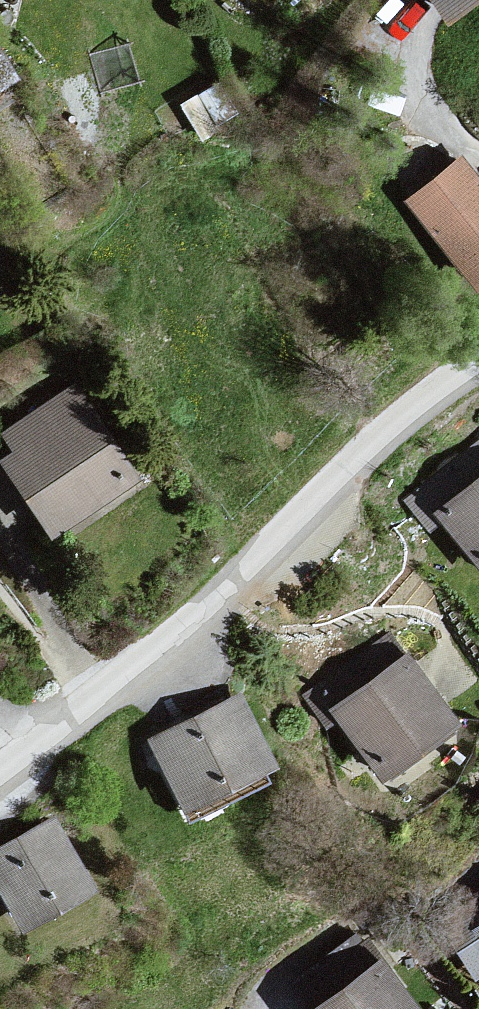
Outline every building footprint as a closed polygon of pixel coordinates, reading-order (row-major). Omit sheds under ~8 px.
[(449,11),(464,0),(440,0),(449,11)] [(457,164),(406,203),(478,289),(478,189),(457,164)] [(13,284),(0,263),(0,291),(13,284)] [(149,481),(80,388),(0,435),(9,453),(0,459),(0,464),(54,546),(149,481)] [(436,517),(478,566),(478,482),(436,517)] [(472,732),(412,657),(329,714),(389,792),(472,732)] [(241,697),(150,744),(191,819),(287,772),(241,697)] [(58,820),(0,853),(0,892),(36,947),(108,896),(58,820)] [(469,937),(478,954),(478,931),(469,937)] [(322,1008),(413,1008),(381,965),(322,1008)]
